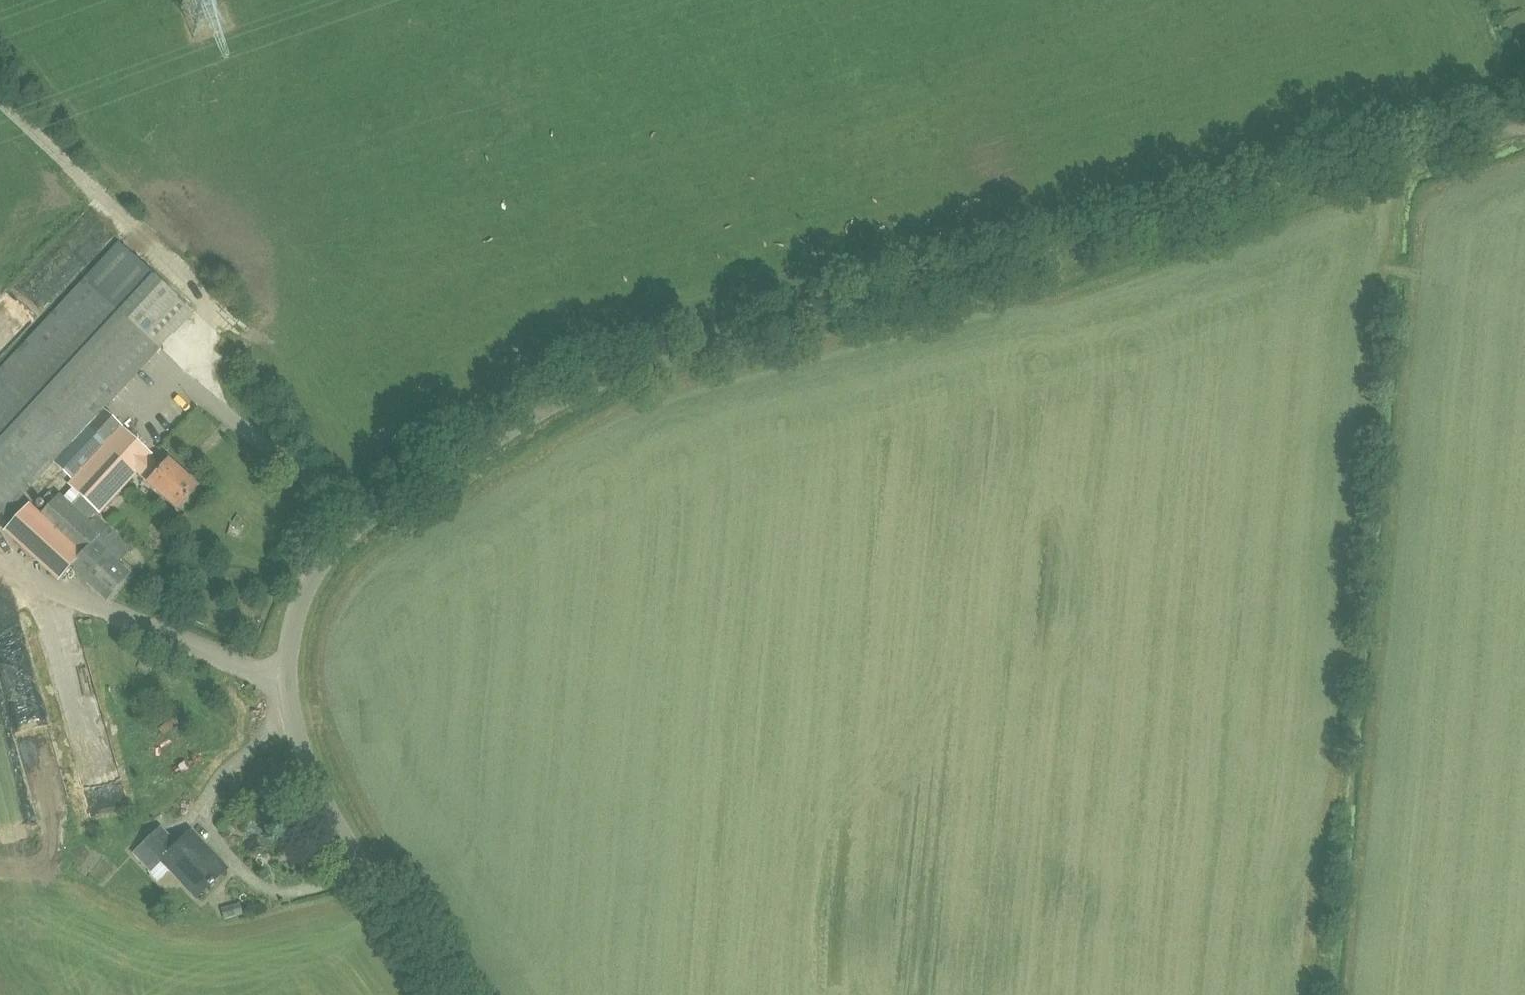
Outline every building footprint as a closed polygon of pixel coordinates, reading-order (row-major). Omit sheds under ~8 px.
[(118,242),(82,280),(158,348),(193,311),(118,242)] [(0,369),(0,510),(4,513),(53,462),(158,348),(82,280),(0,369)] [(99,511),(152,454),(103,408),(53,462),(74,478),(69,484),(99,511)] [(152,454),(136,471),(176,509),(197,486),(169,459),(164,465),(152,454)] [(132,573),(96,540),(104,531),(61,493),(42,512),(31,502),(3,531),(59,580),(70,568),(107,600),(132,573)] [(83,662),(91,660),(85,638),(78,639),(83,662)] [(101,811),(130,803),(105,714),(76,722),(101,811)] [(135,852),(151,870),(162,860),(198,897),(228,868),(191,830),(177,843),(161,827),(135,852)] [(229,918),(243,913),(239,902),(225,906),(229,918)]
